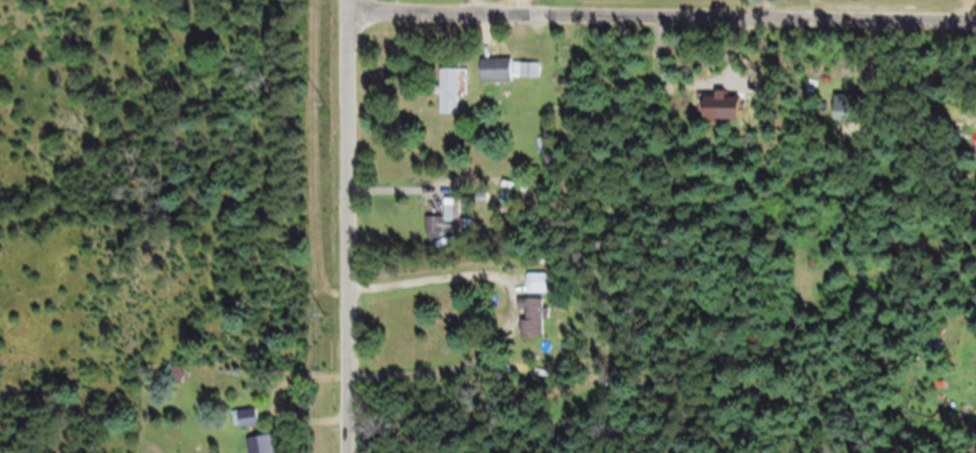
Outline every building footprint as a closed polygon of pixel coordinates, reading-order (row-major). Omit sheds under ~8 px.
[(481,90),(542,90),(542,70),(481,70),(481,90)] [(460,125),(459,80),(439,80),(440,125),(460,125)] [(854,107),(834,106),(833,129),(853,131),(854,107)] [(427,244),(461,244),(462,209),(445,209),(445,228),(427,228),(427,244)] [(551,303),(550,285),(527,285),(527,303),(551,303)] [(521,347),(546,347),(546,309),(521,309),(521,347)] [(943,361),(945,354),(933,349),(930,357),(943,361)] [(238,440),(261,438),(260,420),(236,422),(238,440)]
